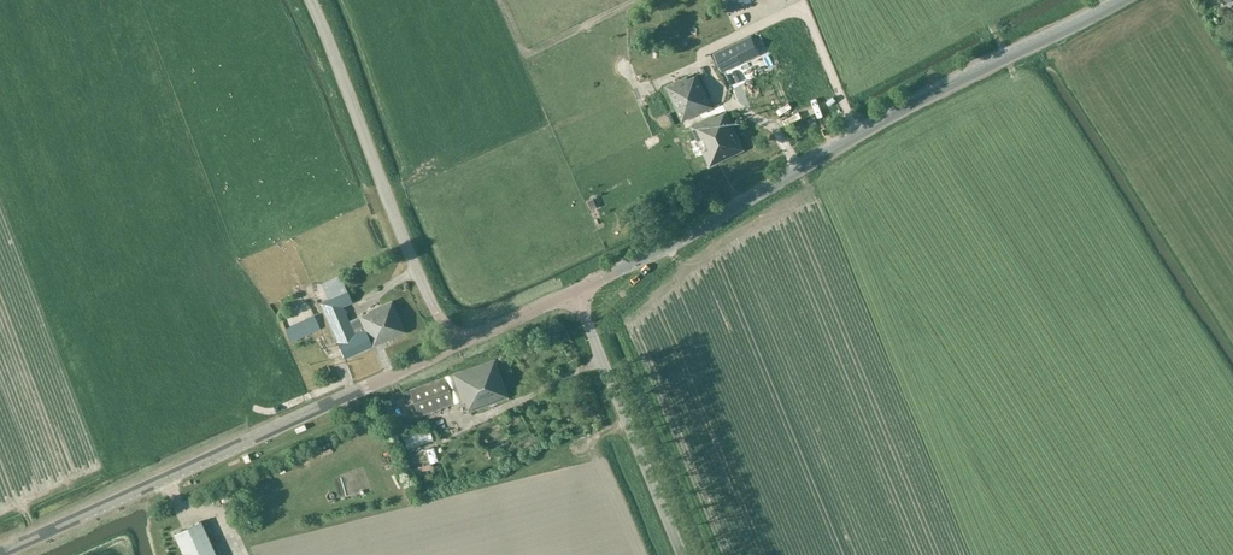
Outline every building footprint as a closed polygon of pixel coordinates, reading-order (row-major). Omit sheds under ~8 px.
[(760,54),(751,36),(714,53),(723,72),(760,54)] [(687,76),(666,86),(671,98),(679,94),(684,105),(676,108),(682,121),(712,107),(698,76),(689,80),(687,76)] [(716,114),(691,126),(698,141),(705,138),(709,148),(703,151),(710,166),(717,162),(720,161),(744,150),(728,115),(718,119),(716,114)] [(332,297),(319,303),(344,359),(385,341),(387,347),(396,344),(393,337),(405,332),(391,301),(367,311),(368,313),(349,321),(342,307),(351,303),(346,291),(340,276),(321,283),(324,289),(328,287),(332,297)] [(326,365),(325,348),(308,349),(308,366),(326,365)] [(462,403),(463,403),(465,402),(469,412),(508,397),(495,359),(452,374),(445,377),(409,390),(419,416),(454,403),(461,400),(462,403)] [(536,441),(533,435),(527,438),(530,444),(536,441)] [(430,463),(420,466),(422,472),(432,469),(430,463)] [(249,529),(256,526),(250,513),(242,516),(249,529)] [(174,534),(183,554),(216,554),(201,521),(174,534)] [(94,528),(82,533),(86,541),(98,536),(94,528)]
